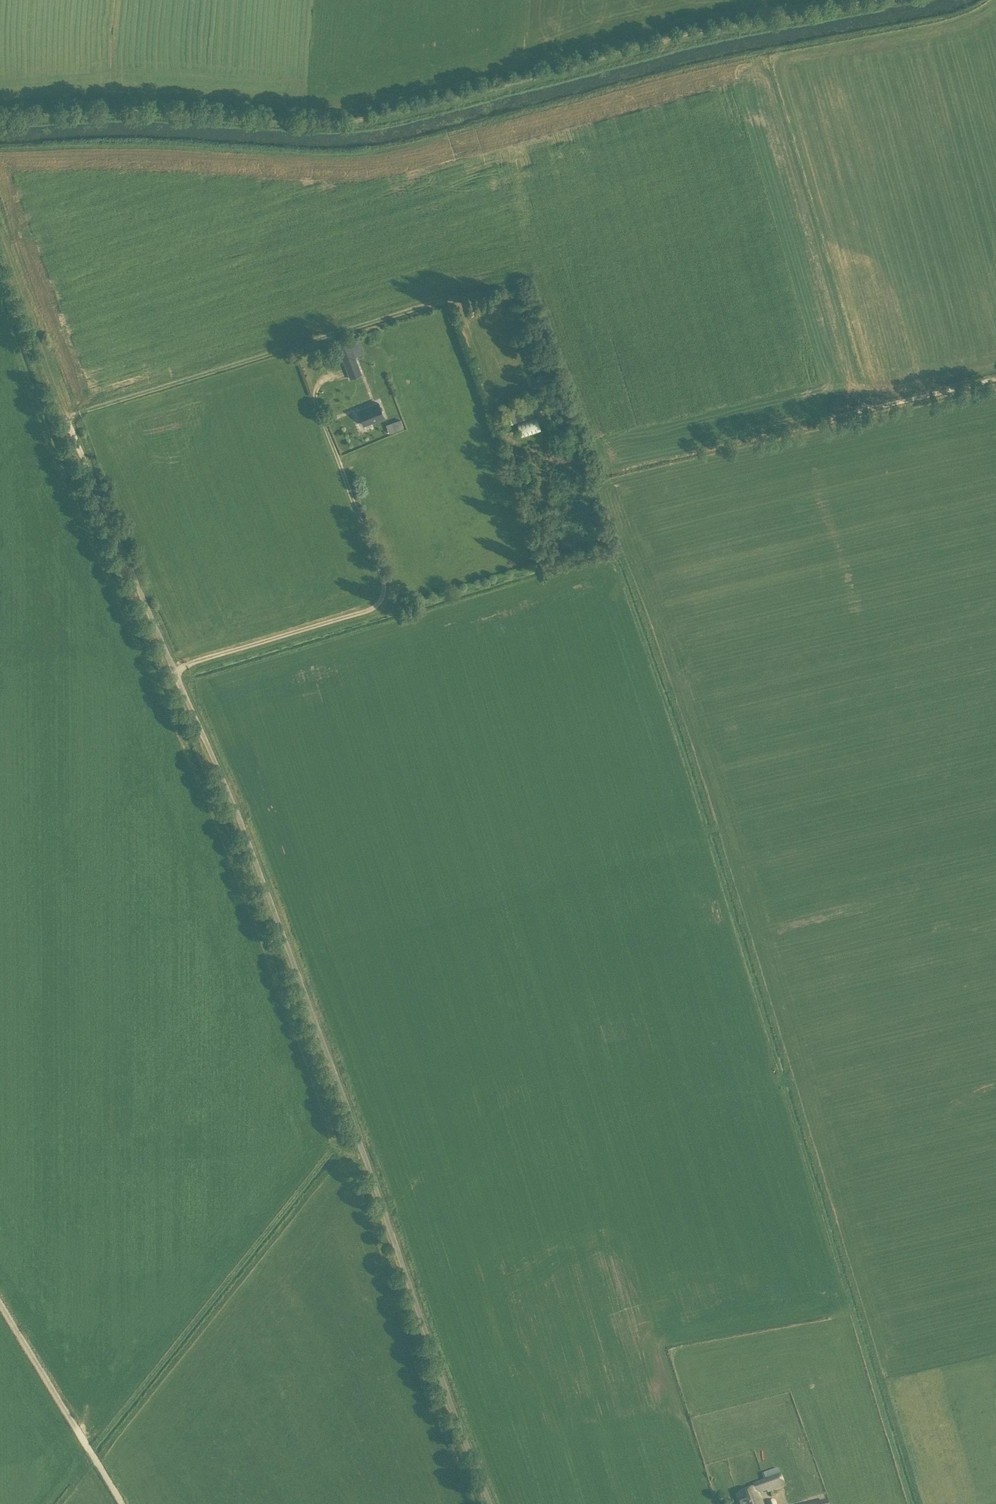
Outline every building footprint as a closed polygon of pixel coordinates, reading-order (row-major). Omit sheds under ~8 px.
[(362,374),(350,343),(338,348),(350,379),(362,374)] [(528,355),(527,357),(531,367),(536,366),(541,364),(540,361),(537,352),(528,355)] [(378,403),(358,410),(364,424),(383,417),(378,403)] [(530,403),(519,407),(519,408),(521,414),(532,410),(533,410),(530,403)] [(535,416),(517,422),(521,436),(541,430),(536,416),(535,416)] [(400,418),(392,421),(396,430),(404,427),(400,418)] [(755,1490),(738,1496),(741,1503),(762,1503),(759,1495),(767,1492),(768,1494),(785,1488),(781,1474),(779,1475),(777,1469),(762,1474),(764,1480),(752,1484),(755,1490)]
